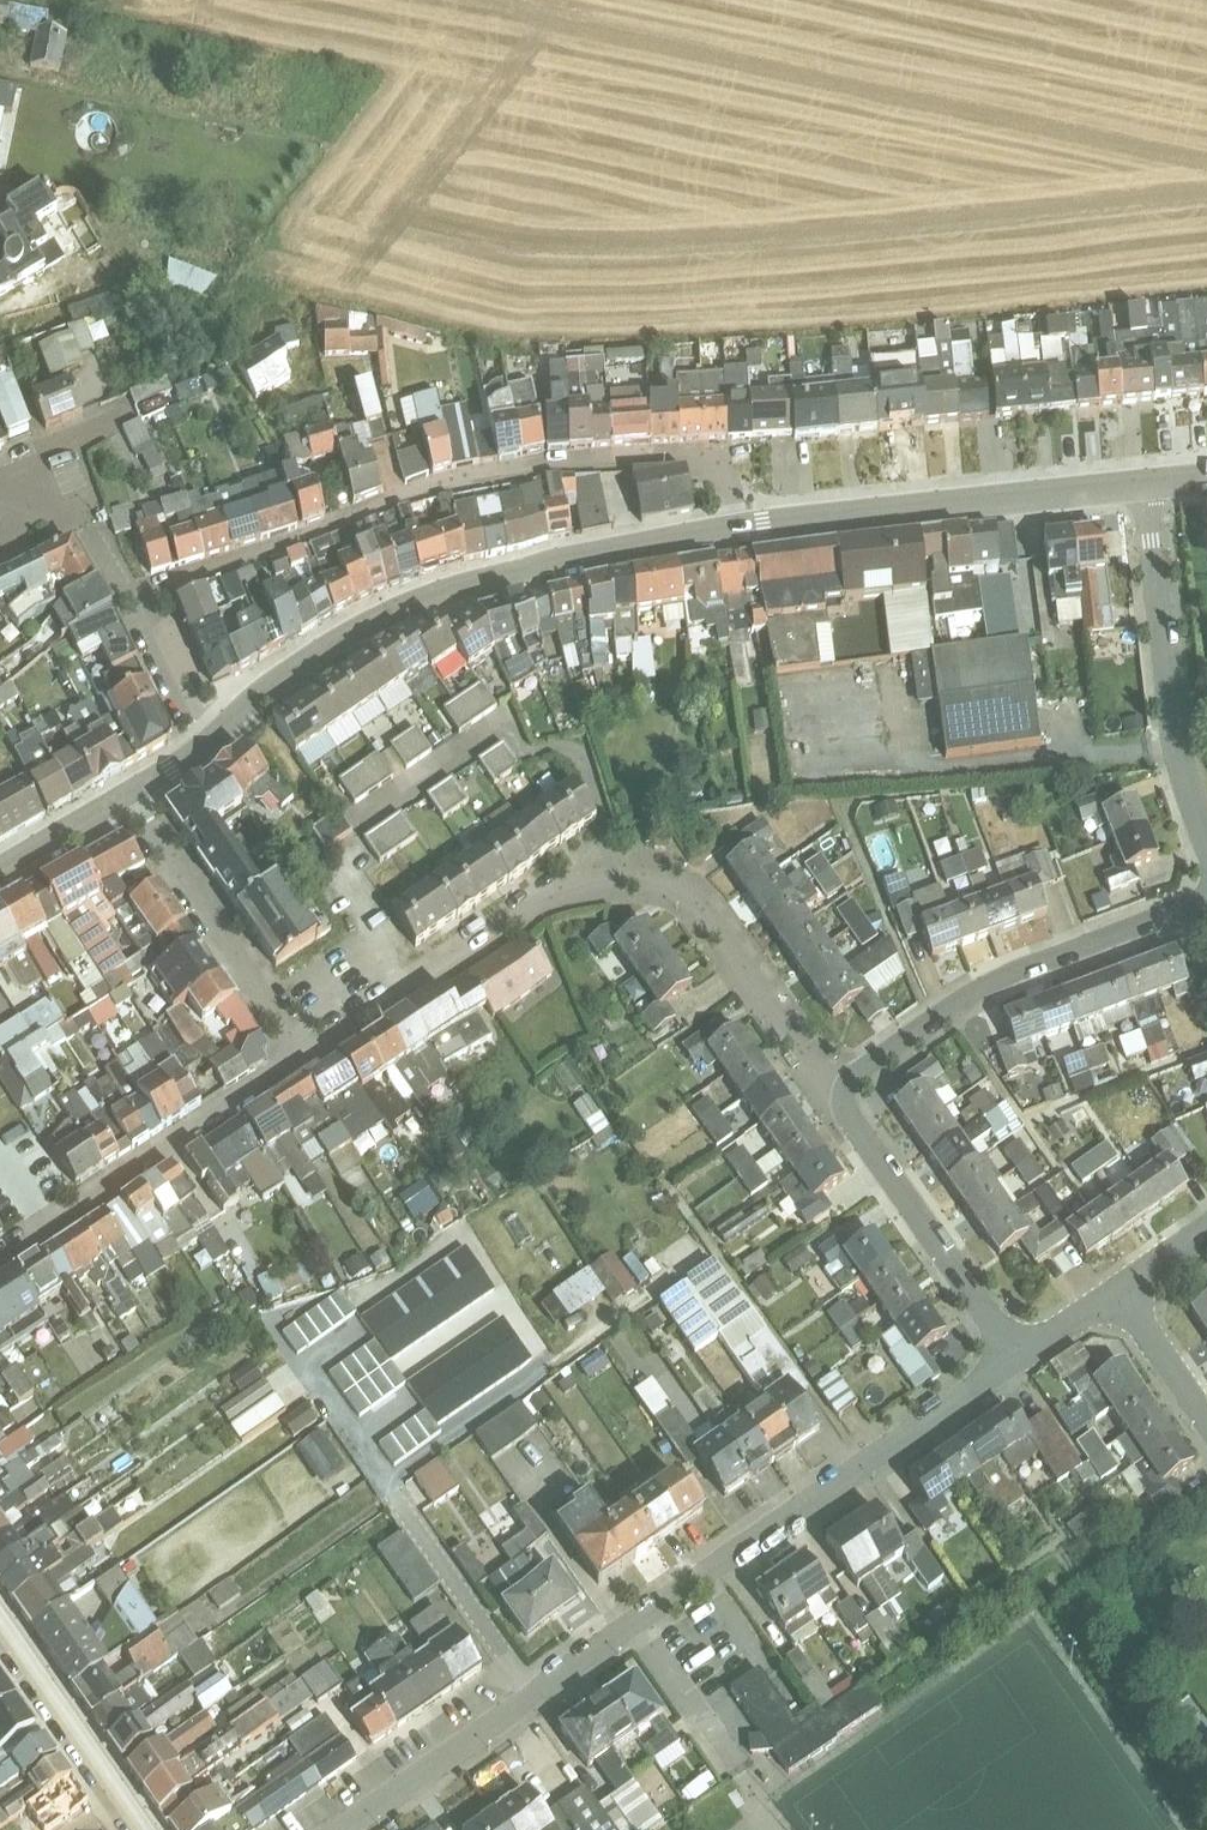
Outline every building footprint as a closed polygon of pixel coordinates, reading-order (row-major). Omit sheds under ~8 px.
[(0,5),(0,28),(38,34),(32,66),(61,71),(68,33),(43,28),(46,13),(0,5)] [(12,113),(14,102),(17,89),(0,85),(0,111),(12,113)] [(36,274),(38,277),(45,272),(43,270),(46,269),(60,260),(50,244),(48,246),(36,226),(57,212),(49,199),(50,198),(45,189),(44,190),(42,187),(6,209),(13,220),(0,227),(0,235),(3,240),(4,241),(5,243),(4,243),(3,243),(2,244),(1,245),(1,246),(3,254),(4,254),(4,255),(5,255),(6,255),(5,258),(4,260),(4,263),(4,266),(4,269),(4,270),(3,271),(1,272),(0,273),(0,274),(0,296),(36,274)] [(69,309),(76,326),(84,322),(123,309),(117,293),(69,309)] [(1165,353),(1171,406),(1187,404),(1177,310),(1172,310),(1172,303),(1160,304),(1161,311),(1165,353)] [(1201,403),(1206,402),(1206,307),(1203,308),(1192,308),(1198,364),(1201,403)] [(378,357),(375,323),(355,318),(347,316),(321,309),(316,308),(319,328),(320,337),(325,337),(325,358),(361,358),(378,357)] [(1177,310),(1187,404),(1201,403),(1198,364),(1192,308),(1177,310)] [(1094,374),(1098,413),(1118,411),(1121,411),(1113,341),(1108,311),(1098,312),(1099,321),(1098,321),(1100,347),(1092,347),(1092,353),(1094,374)] [(1148,356),(1154,408),(1171,406),(1165,353),(1161,311),(1157,312),(1158,318),(1144,320),(1146,337),(1148,356)] [(1113,341),(1121,411),(1154,408),(1148,356),(1146,337),(1144,320),(1144,313),(1127,315),(1131,339),(1113,341)] [(277,343),(240,368),(260,400),(291,380),(278,359),(279,353),(298,348),(293,330),(296,330),(293,319),(272,325),(277,343)] [(1067,326),(1076,415),(1098,413),(1094,374),(1092,353),(1092,347),(1090,327),(1089,319),(1079,320),(1079,319),(1066,320),(1067,326)] [(95,348),(84,322),(76,326),(68,328),(71,336),(39,348),(56,389),(33,398),(46,429),(82,413),(66,375),(84,367),(79,355),(95,348)] [(375,323),(378,357),(382,392),(392,391),(387,336),(427,347),(425,336),(375,323)] [(1040,348),(1047,418),(1076,415),(1067,326),(1038,330),(1039,343),(1040,348)] [(959,427),(950,338),(950,330),(933,330),(935,347),(916,348),(917,352),(918,368),(920,381),(925,431),(959,427)] [(1024,421),(1015,332),(1015,331),(1001,332),(1002,342),(988,344),(996,423),(1024,421)] [(1015,332),(1024,421),(1047,418),(1040,348),(1039,343),(1031,343),(1030,331),(1015,332)] [(950,338),(959,427),(986,424),(984,390),(973,391),(969,336),(950,338)] [(790,382),(795,440),(795,444),(836,440),(832,382),(805,385),(802,366),(796,367),(795,343),(786,344),(790,382)] [(879,373),(883,436),(925,431),(920,381),(908,382),(907,370),(918,368),(917,352),(892,355),(891,344),(867,346),(871,373),(879,373)] [(8,444),(30,435),(10,385),(13,382),(25,377),(12,346),(3,350),(0,351),(0,423),(8,444)] [(832,382),(836,440),(839,439),(876,436),(869,373),(852,375),(852,365),(850,364),(849,354),(831,354),(832,382)] [(585,367),(591,453),(611,452),(609,415),(605,415),(604,395),(597,395),(596,380),(605,379),(605,366),(605,355),(584,356),(585,367)] [(644,355),(606,358),(607,365),(608,368),(645,365),(644,355)] [(747,372),(747,375),(761,374),(760,356),(746,356),(747,372)] [(673,364),(659,364),(659,388),(674,388),(673,364)] [(566,369),(568,455),(591,453),(585,367),(566,369)] [(227,369),(200,381),(203,388),(204,387),(206,390),(208,394),(234,381),(230,374),(227,369)] [(568,455),(566,369),(549,370),(551,419),(545,419),(547,457),(568,455)] [(724,379),(727,444),(732,444),(751,442),(749,400),(747,375),(747,372),(724,373),(724,379)] [(130,393),(140,421),(144,419),(168,411),(167,408),(162,396),(172,393),(171,391),(177,389),(175,381),(168,384),(167,379),(152,385),(130,393)] [(701,380),(703,445),(727,444),(724,379),(701,380)] [(678,422),(679,447),(703,445),(701,380),(676,382),(677,394),(677,396),(678,422)] [(493,436),(498,464),(522,460),(509,392),(507,381),(496,386),(491,389),(486,393),(484,394),(493,436)] [(767,398),(770,441),(777,441),(795,440),(790,382),(766,384),(767,398)] [(322,383),(307,388),(311,402),(326,397),(322,383)] [(331,434),(337,458),(353,506),(354,506),(381,496),(368,448),(370,448),(386,443),(371,386),(355,390),(365,428),(346,433),(345,430),(331,434)] [(509,392),(522,460),(543,457),(540,439),(542,439),(530,386),(509,392)] [(648,405),(650,449),(679,447),(678,422),(677,396),(677,394),(648,395),(648,404),(648,405)] [(609,415),(611,452),(632,450),(650,449),(648,405),(642,406),(641,396),(608,398),(611,415),(609,415)] [(423,440),(444,434),(441,417),(437,397),(401,407),(406,428),(407,433),(414,431),(418,430),(421,440),(423,440)] [(749,400),(751,442),(770,441),(767,398),(766,398),(749,400)] [(323,400),(277,414),(279,425),(325,410),(325,409),(323,400)] [(159,460),(140,421),(123,430),(138,461),(142,459),(154,483),(167,476),(163,468),(166,466),(168,466),(164,457),(162,458),(159,460)] [(337,458),(331,434),(330,429),(284,441),(290,464),(300,467),(332,459),(337,458)] [(445,441),(451,472),(479,466),(474,440),(472,429),(458,433),(459,438),(445,441)] [(444,434),(423,440),(433,477),(451,472),(445,441),(445,439),(444,434)] [(474,440),(479,466),(498,464),(493,436),(474,440)] [(275,447),(264,451),(272,473),(279,471),(281,471),(283,470),(275,447)] [(421,452),(398,459),(405,487),(429,479),(421,452)] [(282,475),(298,531),(324,521),(309,475),(293,472),(282,475)] [(250,510),(260,543),(279,537),(298,531),(282,475),(243,487),(244,489),(250,510)] [(685,475),(631,478),(641,527),(666,521),(694,516),(692,510),(689,491),(688,490),(685,475)] [(159,505),(166,521),(177,518),(180,527),(167,531),(172,546),(166,548),(172,570),(188,565),(204,560),(187,498),(190,497),(181,479),(174,482),(170,484),(178,501),(159,505)] [(573,482),(578,511),(582,538),(610,533),(599,481),(573,482)] [(539,493),(548,545),(570,541),(566,514),(578,511),(573,482),(537,485),(539,493)] [(217,498),(232,551),(260,543),(250,510),(244,489),(229,493),(228,490),(216,494),(217,498)] [(702,489),(693,490),(696,504),(704,502),(702,489)] [(519,500),(529,549),(531,549),(548,545),(539,493),(521,496),(519,497),(519,500)] [(187,498),(204,560),(232,551),(217,498),(201,502),(199,495),(190,497),(187,498)] [(452,499),(464,562),(485,558),(476,509),(475,508),(462,511),(459,498),(452,499)] [(397,513),(420,578),(446,569),(464,562),(452,499),(439,502),(443,520),(429,524),(425,522),(417,524),(415,528),(407,510),(397,513)] [(497,504),(507,554),(529,549),(519,500),(497,504)] [(476,509),(485,558),(507,554),(497,504),(476,509)] [(166,521),(159,505),(142,510),(144,515),(136,517),(139,527),(136,528),(152,576),(172,570),(166,548),(159,526),(167,524),(166,521)] [(114,518),(110,519),(116,537),(131,532),(124,507),(112,511),(114,518)] [(383,535),(400,585),(420,578),(397,513),(383,519),(388,532),(383,535)] [(363,527),(386,591),(400,585),(383,535),(378,521),(363,527)] [(359,560),(372,596),(386,591),(363,527),(350,532),(359,560)] [(965,533),(971,572),(983,570),(1017,565),(1013,528),(965,533)] [(342,576),(353,605),(372,596),(359,560),(350,532),(348,533),(330,540),(342,576)] [(1075,535),(1084,626),(1085,638),(1113,635),(1115,635),(1103,532),(1075,535)] [(951,605),(934,608),(936,623),(983,616),(978,584),(973,585),(972,582),(971,572),(965,533),(942,535),(951,605)] [(1084,626),(1075,535),(1073,536),(1072,534),(1045,537),(1046,541),(1044,541),(1049,583),(1054,582),(1059,629),(1084,626)] [(919,538),(925,587),(932,586),(934,608),(951,605),(942,535),(919,538)] [(835,548),(844,606),(861,604),(883,601),(890,661),(910,659),(932,656),(925,587),(919,538),(835,548)] [(333,579),(342,576),(330,540),(309,548),(315,564),(317,567),(327,563),(333,579)] [(50,595),(53,602),(94,582),(73,546),(71,545),(38,560),(53,594),(50,595)] [(752,559),(767,632),(776,676),(834,669),(829,616),(845,614),(844,606),(835,548),(817,551),(809,552),(774,556),(752,559)] [(320,585),(334,615),(353,605),(342,576),(333,579),(327,563),(317,567),(315,564),(312,565),(306,550),(302,551),(315,587),(320,585)] [(294,579),(317,626),(334,615),(320,585),(315,587),(302,551),(286,558),(292,574),(294,579)] [(280,588),(301,636),(317,626),(294,579),(292,574),(286,558),(270,564),(280,588)] [(750,615),(754,634),(767,632),(752,559),(733,561),(738,588),(744,588),(747,615),(750,615)] [(38,560),(0,578),(0,615),(1,613),(4,621),(9,619),(19,631),(36,617),(56,608),(53,602),(50,595),(53,594),(38,560)] [(714,564),(729,651),(734,685),(748,684),(741,649),(750,648),(748,636),(751,635),(751,637),(754,637),(754,634),(750,615),(747,615),(744,588),(738,588),(733,561),(714,564)] [(676,570),(686,626),(687,631),(706,628),(707,635),(716,633),(719,653),(729,651),(714,564),(676,570)] [(633,576),(636,617),(662,613),(664,629),(686,626),(676,570),(633,576)] [(971,572),(972,582),(985,581),(983,570),(971,572)] [(236,578),(240,589),(246,586),(257,615),(263,631),(249,639),(259,662),(282,647),(262,596),(252,571),(236,578)] [(612,620),(614,636),(615,648),(618,648),(619,664),(632,663),(631,646),(632,646),(639,646),(636,617),(633,576),(609,581),(612,618),(612,620)] [(220,584),(229,608),(245,601),(240,589),(236,578),(220,584)] [(988,648),(1020,644),(1008,579),(978,584),(983,616),(988,648)] [(587,619),(593,675),(605,674),(605,636),(614,636),(612,620),(612,618),(609,581),(584,587),(590,618),(587,619)] [(229,608),(220,584),(201,592),(177,602),(191,635),(219,624),(217,619),(231,614),(229,608)] [(565,590),(582,672),(584,678),(593,675),(587,619),(590,618),(584,587),(565,590)] [(89,626),(112,613),(97,588),(63,607),(65,610),(55,614),(60,622),(54,626),(62,640),(69,637),(89,626)] [(262,596),(282,647),(301,636),(280,588),(262,596)] [(547,594),(559,638),(569,675),(582,672),(565,590),(547,594)] [(526,600),(540,642),(559,638),(547,594),(526,600)] [(518,634),(534,673),(548,669),(540,642),(526,600),(525,600),(502,606),(516,636),(518,634)] [(478,612),(496,655),(512,689),(537,678),(534,673),(518,634),(516,636),(502,606),(478,612)] [(445,632),(460,655),(468,667),(472,672),(496,655),(478,612),(457,626),(456,625),(445,632)] [(71,640),(80,657),(81,659),(83,664),(102,654),(112,675),(136,662),(120,630),(112,613),(89,626),(69,637),(71,640)] [(229,648),(240,673),(259,662),(249,639),(263,631),(257,615),(235,626),(239,642),(229,648)] [(409,636),(431,668),(434,673),(436,672),(460,655),(445,632),(435,617),(424,624),(425,625),(409,636)] [(219,624),(191,635),(204,666),(212,685),(240,673),(229,648),(219,624)] [(379,647),(405,686),(431,668),(409,636),(406,631),(390,642),(389,641),(379,647)] [(80,657),(71,640),(52,649),(61,667),(80,657)] [(932,656),(910,659),(916,705),(938,702),(946,761),(1041,747),(1027,643),(1020,644),(988,648),(932,656)] [(639,646),(632,646),(634,682),(653,680),(650,644),(639,646)] [(353,665),(379,704),(381,703),(404,686),(405,686),(379,647),(369,654),(370,655),(353,665)] [(136,662),(112,675),(103,679),(108,690),(102,693),(112,717),(117,725),(157,705),(151,692),(136,662)] [(327,683),(354,721),(379,704),(353,665),(338,677),(337,676),(327,683)] [(431,668),(405,686),(414,698),(415,700),(442,681),(436,672),(434,673),(431,668)] [(0,693),(0,710),(20,699),(11,683),(0,693)] [(301,702),(328,739),(354,721),(327,683),(317,689),(318,691),(301,702)] [(455,703),(471,727),(483,719),(497,709),(481,685),(455,703)] [(404,686),(381,703),(389,715),(414,698),(405,686),(404,686)] [(632,687),(618,687),(620,707),(634,706),(633,694),(632,687)] [(328,739),(301,702),(283,715),(283,714),(272,721),(298,760),(302,758),(328,739)] [(471,727),(455,703),(444,710),(460,734),(471,727)] [(70,744),(93,788),(124,770),(101,722),(92,704),(84,708),(76,712),(71,711),(68,720),(73,723),(76,728),(65,735),(70,744)] [(379,704),(354,721),(361,731),(386,714),(379,704)] [(101,722),(124,770),(168,744),(171,734),(157,705),(117,725),(112,717),(101,722)] [(768,713),(754,715),(756,733),(771,732),(768,713)] [(1144,720),(1124,722),(1125,736),(1145,734),(1144,720)] [(354,721),(328,739),(337,752),(362,734),(354,721)] [(402,739),(418,762),(432,753),(416,730),(402,739)] [(72,801),(54,766),(41,741),(37,733),(21,741),(16,731),(6,737),(48,815),(72,801)] [(328,739),(302,758),(311,771),(337,752),(328,739)] [(392,750),(406,770),(418,762),(402,739),(390,747),(392,750)] [(54,766),(72,801),(93,788),(70,744),(58,750),(63,760),(54,766)] [(504,744),(479,761),(495,786),(508,777),(520,768),(504,744)] [(231,797),(241,809),(253,800),(256,804),(262,805),(270,797),(282,811),(292,801),(245,751),(243,749),(213,775),(231,797)] [(406,770),(392,750),(382,758),(395,777),(406,770)] [(365,764),(380,788),(391,780),(375,757),(365,764)] [(352,773),(368,796),(380,788),(365,764),(352,773)] [(893,771),(844,774),(845,788),(894,785),(893,771)] [(368,796),(352,773),(339,782),(355,805),(367,797),(368,796)] [(231,797),(213,775),(171,804),(170,805),(169,806),(168,808),(168,809),(169,811),(169,812),(197,852),(198,855),(199,856),(223,838),(227,837),(222,830),(245,815),(241,809),(231,797)] [(452,779),(427,796),(444,821),(456,812),(469,803),(452,779)] [(546,806),(571,842),(581,835),(581,833),(597,824),(572,788),(561,796),(549,780),(538,787),(550,803),(546,806)] [(43,817),(23,781),(0,794),(0,843),(43,817)] [(1014,785),(970,789),(971,804),(1015,800),(1014,790),(1014,785)] [(1112,845),(1145,831),(1136,801),(1111,810),(1105,796),(1075,807),(1082,827),(1093,823),(1097,834),(1106,830),(1112,845)] [(878,809),(875,810),(880,825),(899,819),(896,808),(895,804),(878,809)] [(495,841),(521,823),(508,805),(483,823),(495,841)] [(521,823),(545,860),(571,842),(546,806),(521,823)] [(339,815),(312,832),(324,853),(354,833),(339,815)] [(376,833),(365,840),(380,864),(392,856),(405,847),(418,838),(401,815),(376,833)] [(495,841),(519,877),(530,870),(529,869),(545,860),(521,823),(495,841)] [(743,895),(774,874),(765,862),(774,856),(767,847),(775,841),(762,823),(737,841),(747,855),(725,870),(743,895)] [(1145,831),(1112,845),(1117,857),(1109,863),(1113,874),(1102,878),(1110,897),(1139,885),(1133,870),(1157,861),(1145,831)] [(81,859),(116,915),(135,902),(130,895),(127,897),(118,883),(145,867),(123,835),(81,859)] [(223,838),(199,856),(215,879),(216,880),(236,909),(262,891),(243,865),(241,862),(223,838)] [(921,843),(926,857),(941,852),(936,838),(921,843)] [(962,859),(969,878),(988,871),(980,853),(971,856),(965,840),(956,843),(962,859)] [(1012,840),(995,847),(1000,860),(1017,853),(1012,840)] [(469,859),(493,895),(519,877),(495,841),(469,859)] [(1004,894),(1018,928),(1048,917),(1039,893),(1059,887),(1058,883),(1065,881),(1055,856),(1049,857),(1046,849),(1025,857),(994,868),(1004,894)] [(814,884),(832,872),(821,857),(804,869),(814,884)] [(41,882),(104,982),(127,966),(106,934),(111,931),(107,925),(118,918),(116,915),(81,859),(41,882)] [(443,876),(468,912),(493,895),(469,859),(443,876)] [(969,878),(962,859),(940,867),(947,886),(969,878)] [(236,909),(276,967),(330,932),(290,872),(262,891),(236,909)] [(832,872),(814,884),(827,903),(845,891),(832,872)] [(774,874),(743,895),(761,921),(810,887),(800,874),(782,886),(774,874)] [(417,894),(441,929),(468,912),(443,876),(417,894)] [(961,950),(948,915),(939,889),(913,899),(905,877),(882,885),(892,914),(896,913),(907,942),(923,936),(932,961),(961,950)] [(975,894),(990,939),(1018,928),(1004,894),(991,899),(983,880),(971,884),(975,894)] [(47,934),(43,936),(54,955),(59,951),(87,995),(104,982),(41,882),(22,892),(33,912),(37,914),(47,934)] [(116,915),(118,918),(123,925),(136,916),(143,927),(172,907),(158,886),(135,902),(116,915)] [(810,887),(761,921),(778,945),(808,924),(800,912),(818,900),(810,887)] [(20,946),(26,943),(50,989),(63,982),(38,938),(43,936),(47,934),(37,914),(33,912),(22,892),(0,905),(0,913),(20,946)] [(441,929),(417,894),(392,912),(416,947),(426,940),(425,939),(441,929)] [(948,915),(961,950),(990,939),(975,894),(959,900),(962,909),(948,915)] [(849,934),(866,922),(853,902),(836,915),(849,934)] [(143,955),(185,925),(172,907),(143,927),(150,936),(136,945),(143,955)] [(3,971),(17,993),(22,991),(29,992),(43,984),(0,913),(0,973),(3,971)] [(866,922),(849,934),(862,952),(879,940),(866,922)] [(808,924),(778,945),(796,971),(828,949),(835,944),(827,931),(818,937),(808,924)] [(127,966),(104,982),(114,997),(125,989),(135,982),(132,978),(142,971),(145,976),(150,973),(156,969),(196,942),(185,925),(143,955),(127,966)] [(636,981),(669,957),(647,925),(622,942),(612,929),(588,946),(600,962),(615,951),(636,981)] [(468,977),(489,1008),(496,1018),(553,981),(526,939),(468,977)] [(156,969),(150,973),(172,1008),(180,1004),(188,999),(189,1001),(221,978),(196,942),(156,969)] [(845,974),(815,995),(832,1019),(853,1005),(868,1026),(884,1015),(872,999),(868,992),(862,983),(898,959),(891,942),(845,974)] [(828,949),(796,971),(815,995),(845,974),(828,949)] [(1159,1000),(1173,994),(1176,1003),(1188,999),(1191,1009),(1206,1003),(1206,995),(1199,973),(1183,979),(1174,955),(1146,966),(1159,1000)] [(669,957),(636,981),(657,1011),(653,1013),(642,1022),(653,1038),(677,1022),(668,1008),(692,990),(669,957)] [(868,992),(872,999),(904,976),(898,959),(862,983),(868,992)] [(1117,975),(1130,1011),(1159,1000),(1146,966),(1117,975)] [(1088,986),(1106,1032),(1134,1021),(1130,1011),(1117,975),(1088,986)] [(407,1010),(443,1065),(467,1051),(491,1037),(478,1014),(489,1008),(468,977),(446,991),(443,987),(407,1010)] [(221,978),(189,1001),(191,1004),(202,1021),(218,1011),(228,1026),(232,1023),(238,1031),(227,1039),(228,1041),(232,1047),(233,1048),(236,1053),(261,1036),(221,978)] [(104,982),(87,995),(81,999),(87,1012),(110,1000),(114,997),(104,982)] [(633,982),(621,991),(632,1007),(645,997),(633,982)] [(1060,996),(1074,1032),(1080,1046),(1107,1036),(1106,1032),(1088,986),(1060,996)] [(114,997),(110,1000),(117,1010),(123,1006),(124,1007),(133,1000),(125,989),(114,997)] [(1031,1007),(1046,1042),(1074,1032),(1060,996),(1031,1007)] [(20,1019),(37,1044),(60,1030),(68,1025),(52,999),(20,1019)] [(87,1012),(94,1023),(98,1029),(120,1015),(117,1010),(110,1000),(87,1012)] [(642,1022),(653,1013),(646,1003),(635,1011),(642,1022)] [(236,1053),(233,1048),(223,1055),(207,1041),(180,1004),(165,1014),(184,1044),(189,1048),(192,1048),(211,1063),(210,1064),(226,1088),(249,1073),(236,1053)] [(1046,1042),(1031,1007),(1003,1018),(1012,1042),(996,1048),(1007,1079),(1038,1067),(1031,1048),(1046,1042)] [(384,1028),(428,1091),(442,1082),(447,1083),(451,1088),(456,1085),(443,1065),(407,1010),(382,1025),(384,1028)] [(73,1021),(80,1032),(94,1023),(87,1012),(73,1021)] [(4,1064),(6,1063),(37,1044),(20,1018),(0,1031),(0,1059),(4,1064)] [(60,1030),(66,1040),(67,1042),(81,1033),(80,1032),(73,1021),(68,1025),(60,1030)] [(1140,1035),(1147,1054),(1152,1067),(1170,1060),(1164,1047),(1166,1046),(1160,1027),(1140,1035)] [(363,1042),(384,1075),(403,1104),(414,1096),(423,1107),(434,1099),(428,1091),(384,1028),(363,1042)] [(37,1044),(6,1063),(28,1098),(30,1097),(35,1103),(53,1091),(43,1076),(50,1072),(40,1056),(58,1045),(66,1040),(60,1030),(37,1044)] [(726,1081),(758,1059),(738,1030),(718,1046),(708,1031),(682,1049),(695,1068),(703,1063),(708,1071),(716,1066),(726,1081)] [(92,1062),(103,1047),(84,1034),(74,1050),(92,1062)] [(139,1045),(184,1115),(200,1104),(155,1035),(139,1045)] [(1147,1054),(1140,1035),(1119,1043),(1126,1062),(1147,1054)] [(236,1053),(249,1073),(250,1073),(249,1071),(265,1060),(260,1053),(267,1048),(260,1038),(261,1036),(236,1053)] [(339,1058),(384,1123),(399,1144),(409,1136),(393,1114),(395,1112),(386,1097),(386,1094),(381,1086),(378,1086),(374,1081),(384,1075),(363,1042),(339,1058)] [(40,1056),(50,1072),(52,1075),(66,1067),(64,1064),(68,1061),(58,1045),(40,1056)] [(118,1061),(161,1129),(184,1115),(139,1045),(117,1059),(118,1061)] [(1084,1056),(1097,1088),(1114,1082),(1109,1068),(1111,1067),(1104,1049),(1084,1056)] [(1097,1088),(1084,1056),(1063,1064),(1069,1083),(1075,1081),(1079,1094),(1097,1088)] [(1187,1065),(1195,1085),(1206,1081),(1206,1084),(1206,1057),(1187,1065)] [(304,1075),(350,1146),(384,1123),(339,1058),(320,1070),(317,1067),(304,1075)] [(758,1059),(726,1081),(743,1105),(774,1082),(758,1059)] [(114,1085),(148,1138),(161,1129),(118,1061),(105,1070),(109,1077),(114,1085)] [(912,1134),(941,1115),(958,1102),(931,1062),(906,1080),(915,1093),(894,1108),(912,1134)] [(2,1108),(6,1113),(28,1098),(6,1063),(4,1064),(0,1066),(0,1104),(2,1108)] [(568,1065),(556,1074),(572,1097),(584,1089),(568,1065)] [(972,1067),(960,1076),(972,1090),(983,1082),(972,1067)] [(281,1090),(315,1139),(327,1156),(329,1159),(350,1146),(304,1075),(281,1090)] [(109,1077),(96,1085),(101,1094),(114,1085),(109,1077)] [(100,1095),(133,1148),(148,1138),(114,1085),(101,1094),(96,1085),(93,1080),(86,1085),(87,1088),(94,1099),(100,1095)] [(774,1082),(743,1105),(759,1129),(792,1108),(774,1082)] [(1144,1086),(1127,1096),(1138,1113),(1155,1103),(1144,1086)] [(82,1136),(102,1168),(133,1148),(100,1095),(94,1099),(87,1088),(77,1095),(75,1092),(60,1103),(71,1119),(82,1136)] [(1060,1088),(1042,1095),(1046,1106),(1065,1101),(1060,1088)] [(269,1101),(301,1149),(315,1139),(281,1090),(268,1099),(269,1101)] [(981,1122),(998,1111),(985,1092),(968,1104),(971,1108),(959,1116),(969,1131),(981,1122)] [(588,1100),(573,1110),(585,1126),(600,1116),(588,1100)] [(240,1119),(262,1151),(265,1149),(268,1152),(277,1146),(293,1170),(302,1185),(303,1184),(314,1200),(328,1191),(322,1183),(301,1149),(269,1101),(245,1116),(240,1119)] [(705,1131),(722,1119),(709,1101),(692,1112),(697,1120),(705,1131)] [(963,1135),(928,1159),(946,1184),(977,1162),(968,1150),(990,1135),(998,1146),(1023,1128),(1008,1104),(998,1111),(981,1122),(969,1131),(963,1135)] [(792,1108),(759,1129),(777,1155),(810,1133),(792,1108)] [(941,1115),(912,1134),(928,1159),(963,1135),(954,1123),(949,1126),(941,1115)] [(610,1130),(600,1116),(585,1126),(595,1140),(610,1130)] [(82,1136),(71,1119),(66,1125),(51,1144),(53,1150),(76,1185),(102,1168),(82,1136)] [(201,1145),(223,1179),(241,1166),(252,1182),(263,1199),(285,1186),(280,1178),(262,1151),(240,1119),(201,1145)] [(722,1119),(705,1131),(718,1149),(735,1138),(722,1119)] [(1064,1122),(1047,1134),(1055,1146),(1073,1134),(1064,1122)] [(458,1133),(457,1134),(464,1146),(466,1145),(476,1138),(479,1136),(478,1134),(471,1124),(458,1133)] [(595,1140),(591,1142),(597,1149),(623,1135),(617,1126),(610,1130),(595,1140)] [(1137,1169),(1162,1208),(1186,1192),(1173,1170),(1186,1160),(1185,1158),(1191,1154),(1172,1127),(1168,1133),(1167,1132),(1151,1145),(1158,1155),(1137,1169)] [(777,1155),(785,1167),(793,1179),(826,1156),(810,1133),(777,1155)] [(455,1137),(436,1150),(447,1165),(465,1152),(455,1137)] [(1015,1172),(1032,1161),(1019,1142),(1003,1154),(1015,1172)] [(223,1179),(201,1145),(185,1155),(202,1181),(209,1177),(215,1189),(209,1193),(223,1214),(236,1202),(235,1201),(236,1200),(233,1195),(223,1179)] [(1089,1158),(1100,1174),(1118,1161),(1107,1145),(1089,1158)] [(262,1151),(280,1178),(293,1170),(277,1146),(268,1152),(265,1149),(262,1151)] [(350,1146),(329,1159),(340,1176),(361,1163),(350,1146)] [(739,1181),(756,1169),(743,1150),(726,1161),(739,1181)] [(777,1155),(756,1169),(765,1181),(785,1167),(777,1155)] [(826,1156),(793,1179),(780,1188),(807,1230),(833,1212),(823,1197),(844,1183),(826,1156)] [(977,1162),(946,1184),(963,1209),(1001,1182),(1002,1181),(984,1157),(977,1162)] [(1091,1212),(1111,1242),(1136,1227),(1115,1196),(1100,1174),(1089,1158),(1072,1170),(1063,1170),(1072,1184),(1078,1180),(1083,1186),(1096,1177),(1107,1194),(1088,1207),(1091,1212)] [(1032,1161),(1015,1172),(1028,1190),(1045,1178),(1032,1161)] [(193,1233),(198,1241),(216,1264),(217,1263),(230,1254),(172,1164),(155,1177),(193,1233)] [(223,1179),(233,1195),(252,1182),(241,1166),(223,1179)] [(444,1167),(428,1178),(439,1194),(449,1187),(455,1183),(453,1180),(447,1170),(444,1167)] [(478,1168),(471,1173),(482,1191),(480,1192),(482,1197),(485,1196),(488,1201),(496,1196),(490,1187),(478,1168)] [(756,1169),(739,1181),(752,1199),(769,1187),(765,1181),(756,1169)] [(1115,1196),(1136,1227),(1162,1208),(1137,1169),(1112,1185),(1118,1194),(1115,1196)] [(1054,1198),(1072,1184),(1064,1173),(1046,1186),(1054,1198)] [(141,1186),(181,1252),(198,1241),(193,1233),(155,1177),(141,1186)] [(1001,1182),(963,1209),(982,1233),(1018,1206),(1001,1182)] [(422,1184),(399,1199),(415,1222),(437,1205),(422,1184)] [(121,1200),(163,1262),(181,1252),(141,1186),(121,1200)] [(1040,1236),(1035,1265),(1071,1239),(1085,1260),(1111,1242),(1091,1212),(1078,1222),(1073,1214),(1068,1218),(1054,1198),(1046,1186),(1033,1195),(1054,1226),(1042,1235),(1040,1236)] [(1018,1206),(982,1233),(999,1258),(1020,1243),(1035,1265),(1040,1236),(1029,1220),(1040,1212),(1030,1198),(1018,1206)] [(122,1240),(147,1279),(167,1268),(163,1262),(121,1200),(105,1212),(125,1238),(122,1240)] [(400,1205),(391,1210),(406,1235),(415,1230),(400,1205)] [(742,1215),(716,1233),(718,1235),(726,1246),(768,1217),(762,1208),(744,1219),(742,1215)] [(82,1227),(109,1267),(118,1262),(132,1284),(135,1283),(138,1287),(141,1285),(149,1281),(147,1279),(122,1240),(125,1238),(105,1212),(82,1227)] [(53,1245),(75,1277),(78,1281),(91,1273),(99,1285),(103,1282),(116,1303),(112,1306),(120,1319),(136,1308),(109,1267),(82,1227),(53,1245)] [(861,1282),(892,1260),(874,1233),(853,1249),(843,1235),(818,1253),(829,1270),(824,1273),(842,1296),(861,1282)] [(37,1256),(62,1294),(90,1333),(99,1326),(69,1280),(75,1277),(53,1245),(37,1256)] [(466,1247),(364,1317),(393,1360),(495,1289),(466,1247)] [(803,1249),(784,1262),(792,1276),(813,1262),(803,1249)] [(384,1250),(370,1258),(380,1272),(392,1264),(384,1250)] [(744,1268),(741,1271),(747,1280),(769,1265),(761,1253),(743,1265),(744,1268)] [(362,1255),(344,1266),(354,1280),(371,1269),(362,1255)] [(613,1255),(589,1272),(613,1306),(636,1289),(613,1255)] [(13,1271),(38,1310),(62,1294),(37,1256),(13,1271)] [(632,1256),(622,1262),(638,1285),(647,1279),(632,1256)] [(892,1260),(861,1282),(879,1307),(910,1285),(892,1260)] [(688,1285),(660,1304),(661,1305),(696,1356),(720,1339),(725,1346),(750,1383),(762,1375),(770,1386),(758,1395),(761,1399),(797,1451),(821,1433),(796,1400),(808,1392),(742,1297),(741,1298),(715,1261),(685,1282),(688,1285)] [(272,1274),(258,1281),(270,1304),(314,1282),(305,1264),(275,1280),(272,1274)] [(329,1266),(315,1271),(324,1290),(337,1285),(329,1266)] [(15,1345),(47,1323),(38,1310),(13,1271),(0,1280),(0,1321),(15,1345)] [(1197,1277),(1206,1291),(1206,1271),(1197,1277)] [(606,1296),(589,1272),(552,1297),(567,1319),(570,1323),(606,1296)] [(765,1278),(748,1289),(757,1302),(762,1298),(766,1304),(777,1296),(765,1278)] [(910,1285),(879,1307),(897,1333),(926,1312),(928,1311),(910,1285)] [(241,1293),(237,1296),(247,1312),(253,1308),(259,1304),(250,1288),(241,1293)] [(341,1291),(285,1331),(300,1352),(356,1312),(341,1291)] [(543,1296),(533,1301),(542,1320),(552,1315),(543,1296)] [(844,1304),(828,1315),(841,1334),(857,1323),(856,1321),(870,1311),(862,1301),(849,1311),(844,1304)] [(1191,1313),(1206,1337),(1206,1302),(1191,1313)] [(926,1312),(897,1333),(882,1344),(908,1381),(931,1365),(922,1351),(943,1337),(926,1312)] [(655,1315),(643,1324),(651,1336),(664,1327),(655,1315)] [(223,1322),(219,1325),(230,1342),(242,1333),(231,1317),(223,1322)] [(15,1345),(0,1321),(0,1354),(15,1345)] [(857,1323),(841,1334),(853,1352),(870,1341),(857,1323)] [(623,1338),(614,1345),(632,1370),(642,1363),(623,1338)] [(376,1340),(332,1371),(362,1414),(407,1383),(376,1340)] [(1069,1383),(1092,1367),(1081,1350),(1058,1366),(1069,1383)] [(602,1352),(580,1367),(585,1374),(584,1375),(589,1381),(611,1366),(602,1352)] [(931,1365),(908,1381),(915,1393),(940,1376),(931,1365)] [(1092,1367),(1069,1383),(1082,1400),(1095,1418),(1097,1421),(1110,1412),(1140,1391),(1122,1366),(1102,1380),(1092,1367)] [(9,1389),(19,1404),(32,1394),(15,1368),(0,1379),(0,1394),(9,1389)] [(838,1375),(817,1390),(839,1421),(857,1405),(838,1375)] [(265,1379),(221,1410),(231,1423),(274,1393),(265,1379)] [(750,1484),(712,1429),(709,1424),(692,1436),(653,1383),(636,1395),(689,1472),(700,1464),(725,1501),(750,1484)] [(1140,1391),(1110,1412),(1127,1437),(1159,1414),(1142,1390),(1140,1391)] [(276,1393),(230,1425),(243,1441),(288,1410),(276,1393)] [(543,1393),(530,1402),(538,1415),(552,1405),(543,1393)] [(797,1451),(761,1399),(737,1415),(773,1467),(797,1451)] [(1095,1418),(1082,1400),(1069,1409),(1060,1416),(1065,1421),(1063,1422),(1072,1435),(1095,1418)] [(307,1402),(283,1419),(296,1436),(319,1420),(307,1402)] [(521,1402),(476,1434),(493,1458),(538,1426),(521,1402)] [(981,1427),(1005,1459),(1015,1474),(1039,1457),(1057,1484),(1070,1476),(1081,1468),(1045,1416),(1026,1430),(1009,1407),(981,1427)] [(426,1409),(380,1442),(396,1463),(441,1430),(426,1409)] [(712,1429),(750,1484),(773,1467),(737,1415),(732,1411),(717,1420),(721,1424),(712,1429)] [(8,1440),(3,1434),(16,1424),(7,1412),(0,1417),(0,1445),(8,1440)] [(1159,1414),(1127,1437),(1117,1443),(1118,1445),(1121,1449),(1128,1460),(1134,1469),(1174,1442),(1177,1440),(1159,1414)] [(958,1443),(1007,1513),(1025,1500),(1013,1484),(1012,1485),(1006,1476),(1002,1479),(994,1467),(1005,1459),(981,1427),(960,1442),(958,1443)] [(0,1445),(0,1468),(26,1450),(36,1443),(25,1428),(8,1440),(0,1445)] [(323,1429),(297,1447),(322,1483),(348,1465),(323,1429)] [(1089,1463),(1106,1451),(1093,1433),(1077,1445),(1089,1463)] [(0,1468),(0,1503),(35,1478),(27,1467),(62,1445),(56,1436),(29,1454),(26,1450),(0,1468)] [(1174,1442),(1134,1469),(1120,1479),(1129,1492),(1131,1491),(1137,1501),(1145,1495),(1156,1512),(1158,1511),(1164,1520),(1186,1505),(1180,1497),(1182,1495),(1172,1481),(1192,1467),(1174,1442)] [(933,1460),(956,1493),(969,1484),(982,1505),(976,1509),(988,1527),(987,1527),(996,1538),(1009,1529),(1000,1518),(1007,1513),(958,1443),(933,1460)] [(1121,1449),(1118,1445),(1114,1448),(1123,1463),(1128,1460),(1121,1449)] [(1106,1451),(1089,1463),(1102,1482),(1119,1470),(1106,1451)] [(0,1503),(0,1539),(25,1521),(18,1511),(52,1490),(48,1483),(73,1467),(65,1457),(35,1478),(0,1503)] [(440,1457),(415,1474),(435,1505),(461,1487),(440,1457)] [(956,1493),(933,1460),(907,1479),(922,1500),(908,1510),(927,1536),(955,1518),(943,1502),(956,1493)] [(1081,1468),(1070,1476),(1077,1486),(1081,1483),(1082,1485),(1095,1476),(1087,1464),(1081,1468)] [(649,1491),(679,1534),(706,1515),(670,1476),(649,1491)] [(626,1507),(656,1550),(679,1534),(649,1491),(626,1507)] [(634,1565),(604,1522),(583,1492),(549,1516),(599,1589),(634,1565)] [(0,1539),(0,1562),(76,1509),(65,1494),(25,1521),(0,1539)] [(513,1562),(554,1622),(580,1604),(552,1565),(542,1572),(527,1550),(546,1536),(523,1502),(511,1510),(527,1531),(503,1547),(513,1562)] [(0,1562),(0,1581),(2,1584),(58,1545),(66,1539),(91,1522),(80,1506),(76,1509),(0,1562)] [(91,1522),(66,1539),(73,1550),(65,1555),(58,1545),(2,1584),(6,1590),(13,1600),(89,1548),(125,1523),(113,1507),(91,1522)] [(604,1522),(634,1565),(656,1550),(626,1507),(604,1522)] [(851,1525),(882,1571),(905,1556),(928,1592),(944,1580),(907,1530),(895,1539),(876,1509),(851,1525)] [(1091,1509),(1068,1528),(1081,1547),(1082,1547),(1090,1558),(1104,1548),(1094,1535),(1104,1528),(1091,1509)] [(882,1571),(851,1525),(825,1542),(858,1591),(864,1587),(880,1613),(901,1599),(882,1571)] [(404,1530),(378,1548),(415,1601),(440,1583),(404,1530)] [(477,1586),(489,1578),(465,1542),(454,1549),(457,1552),(454,1554),(477,1586)] [(89,1548),(13,1600),(33,1628),(37,1626),(69,1603),(82,1593),(70,1575),(96,1557),(89,1548)] [(778,1575),(813,1627),(829,1616),(826,1612),(837,1604),(805,1555),(778,1575)] [(554,1622),(513,1562),(489,1578),(504,1600),(501,1601),(529,1640),(554,1622)] [(69,1603),(37,1626),(46,1636),(44,1638),(45,1641),(46,1643),(47,1646),(48,1648),(49,1651),(60,1666),(62,1668),(64,1670),(65,1671),(67,1673),(69,1672),(76,1681),(72,1684),(72,1685),(102,1664),(122,1651),(178,1611),(176,1608),(157,1621),(120,1567),(96,1584),(113,1610),(94,1642),(69,1603)] [(813,1627),(778,1575),(754,1591),(795,1649),(817,1633),(813,1627)] [(230,1577),(208,1591),(220,1606),(241,1591),(230,1577)] [(318,1590),(306,1598),(318,1615),(330,1606),(318,1590)] [(875,1637),(865,1624),(850,1601),(837,1611),(854,1637),(855,1636),(863,1646),(875,1637)] [(952,1601),(928,1617),(937,1630),(960,1614),(952,1601)] [(430,1652),(454,1688),(482,1668),(437,1604),(410,1623),(430,1652)] [(178,1611),(122,1651),(133,1665),(113,1679),(102,1664),(72,1685),(93,1714),(154,1671),(179,1653),(198,1640),(190,1630),(178,1611)] [(865,1624),(875,1637),(895,1667),(911,1655),(888,1620),(884,1623),(878,1615),(865,1624)] [(381,1645),(424,1708),(454,1688),(430,1652),(417,1661),(398,1633),(381,1645)] [(198,1640),(179,1653),(195,1676),(212,1664),(217,1661),(202,1637),(198,1640)] [(361,1677),(396,1728),(424,1708),(381,1645),(364,1656),(373,1668),(361,1677)] [(798,1652),(786,1660),(824,1717),(837,1708),(858,1693),(860,1691),(849,1674),(828,1690),(816,1674),(815,1675),(798,1652)] [(301,1678),(314,1696),(318,1702),(343,1684),(327,1661),(301,1678)] [(212,1664),(195,1676),(169,1694),(108,1737),(122,1757),(153,1736),(150,1733),(196,1700),(204,1712),(206,1711),(224,1698),(232,1693),(212,1664)] [(154,1671),(93,1714),(106,1734),(160,1697),(152,1686),(160,1681),(154,1671)] [(236,1724),(298,1680),(292,1671),(261,1693),(259,1691),(228,1713),(236,1724)] [(759,1672),(733,1691),(764,1737),(749,1738),(751,1756),(776,1754),(790,1774),(837,1742),(835,1740),(882,1709),(868,1688),(822,1719),(815,1710),(794,1724),(759,1672)] [(16,1697),(0,1674),(0,1708),(16,1697)] [(609,1694),(639,1738),(650,1729),(658,1740),(646,1749),(654,1762),(680,1743),(636,1674),(609,1694)] [(396,1728),(361,1677),(347,1688),(360,1709),(351,1715),(372,1745),(396,1728)] [(180,1764),(144,1789),(169,1824),(201,1802),(188,1782),(314,1696),(301,1678),(298,1680),(236,1724),(180,1764)] [(581,1712),(616,1759),(637,1744),(635,1741),(639,1738),(609,1694),(581,1712)] [(0,1708),(0,1768),(44,1737),(35,1724),(16,1697),(0,1708)] [(308,1708),(287,1722),(295,1734),(304,1727),(315,1720),(308,1708)] [(206,1711),(204,1712),(128,1766),(144,1789),(180,1764),(175,1756),(217,1727),(206,1711)] [(581,1712),(557,1729),(588,1772),(598,1765),(618,1793),(617,1794),(618,1796),(598,1810),(612,1829),(662,1829),(667,1827),(616,1759),(581,1712)] [(0,1768),(0,1787),(22,1772),(25,1776),(56,1755),(44,1737),(0,1768)] [(272,1785),(306,1761),(301,1753),(267,1777),(272,1785)] [(0,1796),(0,1825),(38,1795),(40,1799),(72,1777),(59,1759),(15,1796),(10,1789),(0,1796)] [(237,1809),(251,1829),(253,1829),(321,1783),(320,1781),(306,1761),(272,1785),(257,1795),(237,1809)] [(206,1798),(238,1776),(231,1767),(216,1777),(219,1780),(207,1788),(208,1790),(203,1794),(206,1798)] [(686,1792),(682,1794),(688,1802),(691,1800),(694,1804),(718,1788),(704,1769),(702,1770),(696,1774),(700,1779),(684,1790),(686,1792)] [(169,1824),(173,1829),(207,1829),(237,1809),(257,1795),(247,1781),(241,1773),(238,1776),(206,1798),(201,1802),(169,1824)] [(506,1829),(571,1829),(558,1810),(546,1818),(527,1789),(513,1799),(511,1798),(499,1806),(500,1808),(494,1812),(506,1829)] [(571,1829),(612,1829),(598,1810),(585,1791),(558,1810),(571,1829)] [(397,1824),(415,1816),(410,1805),(392,1813),(397,1824)] [(207,1829),(251,1829),(237,1809),(207,1829)] [(494,1812),(493,1811),(481,1819),(482,1821),(469,1829),(506,1829),(494,1812)]
